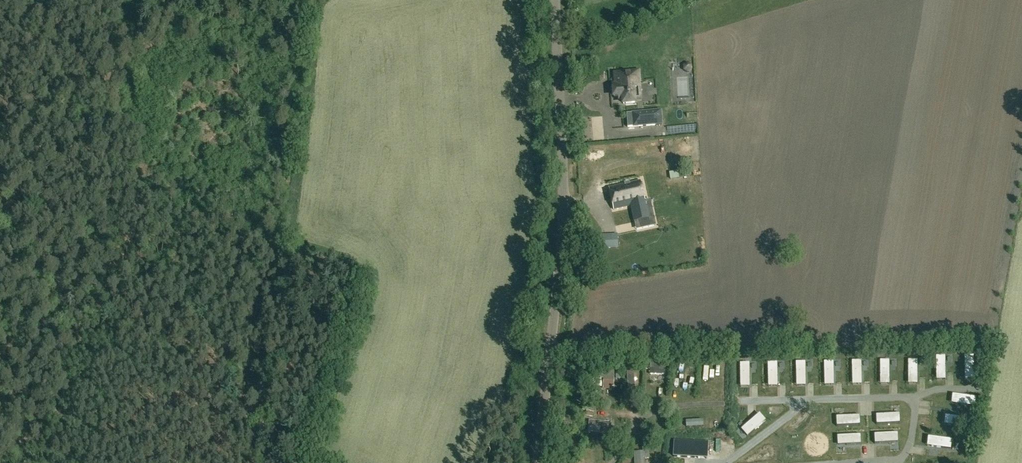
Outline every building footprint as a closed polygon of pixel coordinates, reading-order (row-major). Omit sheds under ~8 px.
[(619,96),(619,99),(625,99),(626,103),(635,103),(633,83),(636,83),(639,83),(638,72),(615,73),(617,91),(614,92),(614,96),(619,96)] [(657,101),(656,83),(644,83),(645,102),(657,101)] [(627,127),(633,127),(662,124),(661,110),(632,113),(626,113),(627,127)] [(597,142),(608,142),(607,118),(596,118),(597,142)] [(673,181),(682,179),(680,171),(672,173),(673,181)] [(635,221),(649,218),(640,181),(609,188),(614,209),(631,205),(635,221)] [(601,238),(602,249),(617,248),(616,237),(601,238)] [(936,375),(945,375),(945,356),(936,356),(936,375)] [(965,375),(973,375),(974,375),(973,356),(964,356),(965,375)] [(650,374),(665,374),(665,360),(650,359),(650,374)] [(853,381),(861,380),(861,361),(852,362),(852,381),(853,381)] [(880,380),(889,380),(889,361),(880,361),(880,380)] [(908,380),(917,380),(917,361),(908,361),(908,380)] [(824,381),(825,381),(833,381),(834,381),(833,362),(824,362),(824,381)] [(768,382),(777,382),(777,363),(768,363),(768,382)] [(797,382),(805,382),(805,363),(796,363),(796,382),(797,382)] [(740,383),(741,383),(749,383),(750,383),(749,364),(740,364),(740,383)] [(604,388),(614,388),(615,368),(601,368),(601,378),(604,378),(604,388)] [(787,382),(786,368),(779,369),(780,383),(787,382)] [(956,404),(975,406),(976,397),(957,395),(956,404)] [(745,426),(751,433),(765,421),(760,414),(745,426)] [(891,414),(876,415),(876,424),(900,423),(900,422),(899,422),(899,414),(891,415),(891,414)] [(860,425),(860,415),(845,416),(845,417),(837,417),(838,425),(836,426),(837,426),(860,425)] [(949,416),(948,425),(967,427),(968,418),(949,416)] [(590,420),(589,431),(611,434),(612,422),(590,420)] [(874,434),(875,444),(889,443),(889,442),(897,442),(897,433),(898,433),(874,434)] [(846,445),(861,444),(861,435),(837,436),(837,437),(838,436),(838,445),(846,444),(846,445)] [(932,437),(931,446),(950,449),(951,440),(932,437)] [(675,442),(674,457),(695,458),(696,443),(675,442)] [(642,448),(642,452),(634,452),(635,462),(645,462),(645,460),(649,459),(648,448),(642,448)]
